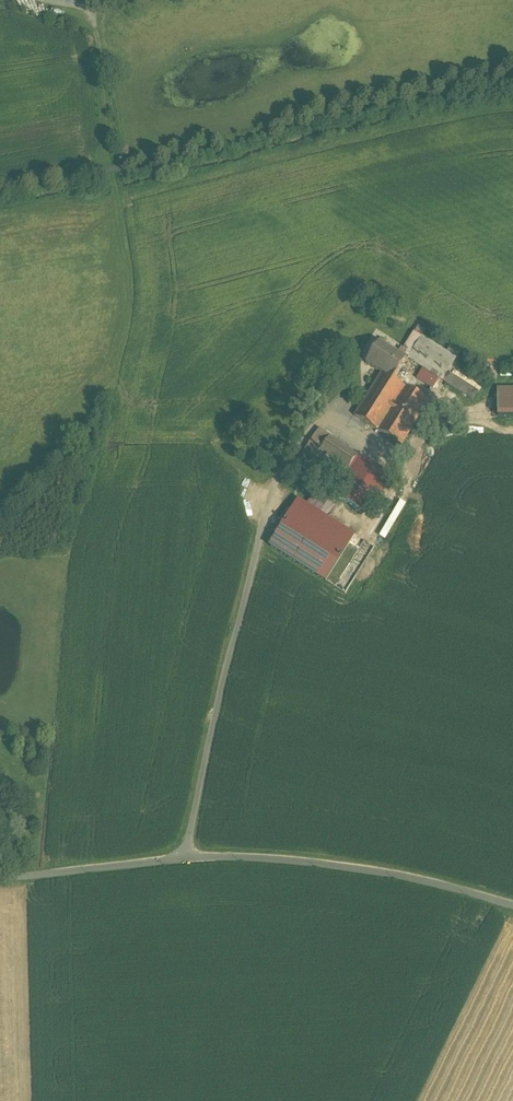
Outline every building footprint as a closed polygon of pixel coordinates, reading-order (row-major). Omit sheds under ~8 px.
[(456,359),(422,338),(411,355),(445,377),(456,359)] [(380,344),(366,364),(382,374),(393,381),(394,380),(406,360),(380,344)] [(330,375),(329,365),(322,365),(323,375),(330,375)] [(393,381),(382,374),(355,417),(401,446),(429,402),(394,380),(393,381)] [(344,486),(362,459),(358,456),(349,470),(320,452),(329,438),(320,432),(302,459),(344,486)] [(358,456),(329,438),(320,452),(349,470),(358,456)] [(381,471),(362,459),(344,486),(338,496),(366,513),(389,476),(381,471)] [(392,471),(384,466),(381,471),(389,476),(392,471)] [(356,538),(299,504),(271,550),(328,584),(356,538)]
